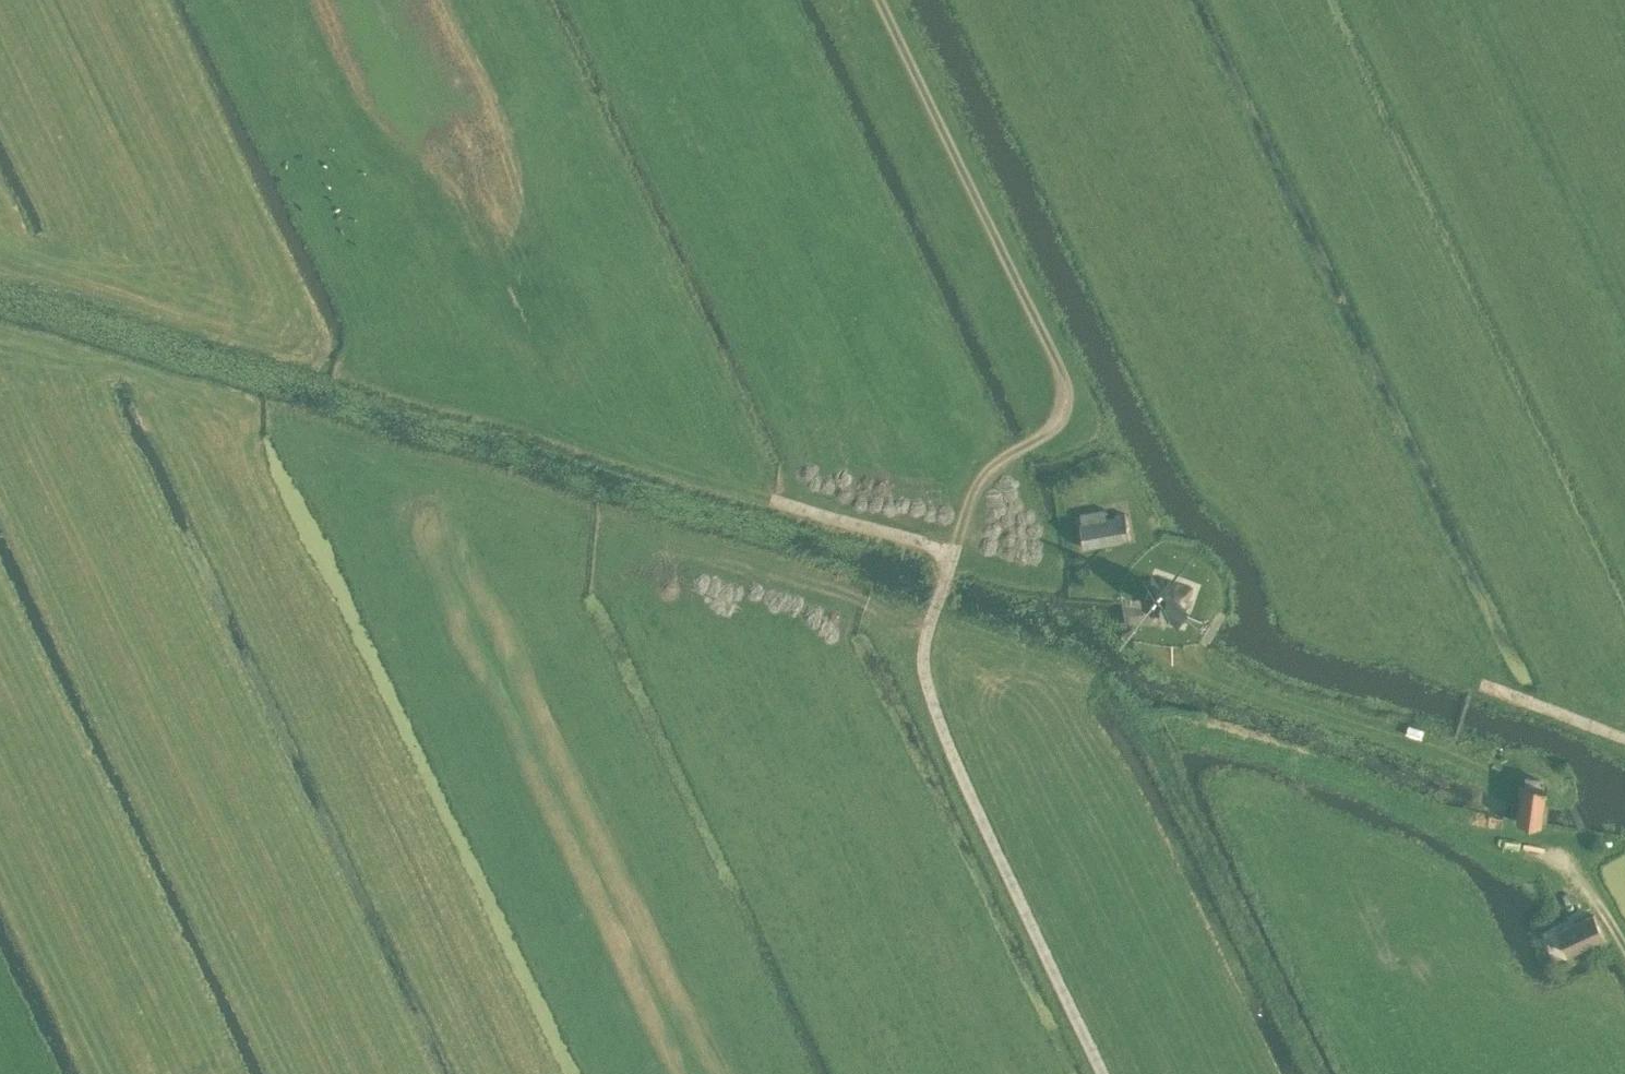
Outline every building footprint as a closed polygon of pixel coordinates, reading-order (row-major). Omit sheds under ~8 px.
[(1108,516),(1107,507),(1081,511),(1083,521),(1082,521),(1086,547),(1131,539),(1126,511),(1115,513),(1116,515),(1108,516)] [(1185,616),(1196,585),(1160,573),(1150,604),(1154,605),(1154,613),(1179,622),(1181,614),(1185,616)] [(1409,725),(1406,734),(1422,739),(1425,730),(1409,725)] [(1525,784),(1519,820),(1525,820),(1540,823),(1542,808),(1545,789),(1548,789),(1548,786),(1543,785),(1544,782),(1540,782),(1540,777),(1529,775),(1527,775),(1526,784),(1525,784)] [(1557,931),(1567,953),(1603,936),(1593,914),(1557,931)]
